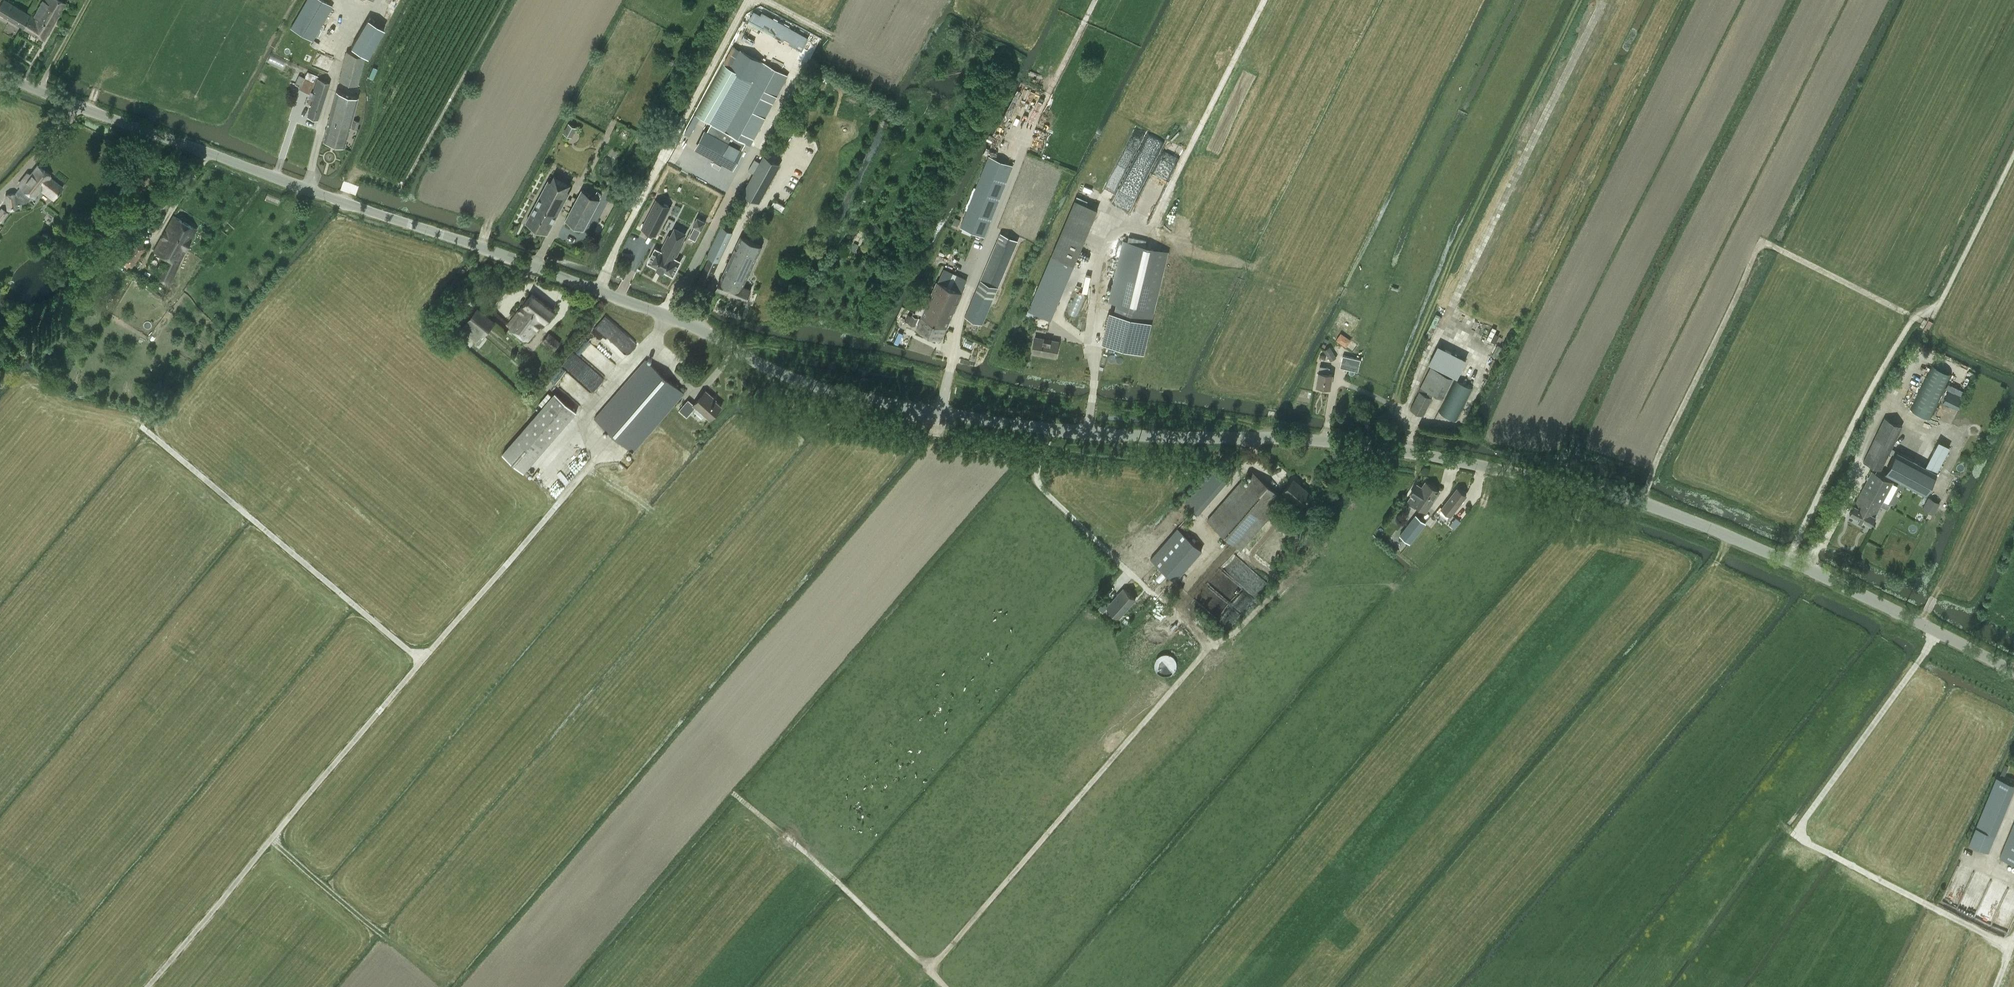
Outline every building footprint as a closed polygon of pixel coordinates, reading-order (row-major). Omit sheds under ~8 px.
[(28,18),(27,18),(30,14),(6,0),(1,0),(2,1),(0,5),(0,13),(23,26),(28,18)] [(28,18),(23,26),(44,39),(66,2),(62,0),(43,0),(34,16),(31,14),(28,18)] [(291,27),(312,39),(332,4),(324,0),(306,0),(291,27)] [(804,48),(811,35),(763,11),(756,24),(804,48)] [(368,19),(351,47),(368,56),(384,28),(368,19)] [(357,85),(365,56),(347,51),(339,80),(357,85)] [(735,73),(693,152),(737,176),(790,76),(763,62),(753,82),(735,73)] [(309,93),(314,84),(317,76),(308,71),(305,77),(299,74),(294,84),(300,87),(300,88),(309,93)] [(313,99),(308,116),(318,119),(330,82),(317,78),(313,93),(310,92),(308,98),(311,98),(313,99)] [(336,91),(326,128),(323,139),(345,145),(358,96),(336,91)] [(568,123),(563,132),(571,137),(576,127),(568,123)] [(1146,133),(1123,189),(1140,196),(1139,199),(1159,207),(1183,148),(1146,133)] [(1013,165),(989,156),(961,227),(985,236),(1013,165)] [(759,202),(778,169),(761,160),(743,193),(759,202)] [(37,165),(21,186),(15,193),(5,194),(7,209),(17,208),(17,203),(26,202),(32,195),(35,197),(43,187),(56,197),(63,187),(50,177),(51,176),(37,165)] [(547,233),(570,191),(549,180),(526,222),(547,233)] [(664,180),(658,191),(670,197),(676,186),(664,180)] [(1103,194),(1099,192),(1081,185),(1077,195),(1099,205),(1103,194)] [(584,229),(600,199),(582,190),(566,220),(584,229)] [(656,199),(641,227),(656,235),(671,207),(656,199)] [(774,200),(771,205),(782,212),(785,206),(774,200)] [(0,209),(0,221),(1,222),(9,213),(1,207),(0,209)] [(179,263),(196,229),(174,215),(154,251),(168,259),(159,279),(170,284),(179,263)] [(695,226),(690,237),(695,240),(701,229),(702,230),(705,222),(698,218),(694,226),(695,226)] [(874,222),(870,225),(876,233),(880,230),(874,222)] [(708,285),(733,232),(721,227),(708,255),(710,256),(698,281),(708,285)] [(1001,232),(981,280),(998,287),(1018,240),(1001,232)] [(656,248),(648,262),(658,267),(657,268),(663,271),(663,270),(673,275),(680,261),(675,258),(684,242),(669,234),(660,250),(656,248)] [(720,280),(717,288),(746,299),(749,294),(751,288),(744,284),(746,279),(762,246),(741,236),(721,280),(720,280)] [(131,267),(144,249),(131,240),(118,258),(131,267)] [(867,251),(853,245),(844,265),(857,271),(867,251)] [(637,246),(636,254),(643,255),(645,248),(637,246)] [(1074,265),(1051,256),(1028,310),(1050,320),(1074,265)] [(937,284),(922,317),(917,328),(941,339),(962,292),(961,292),(967,279),(944,268),(937,284)] [(968,309),(965,316),(971,318),(982,323),(998,287),(981,280),(968,309)] [(1130,288),(1113,283),(1108,301),(1126,305),(1130,288)] [(1070,313),(1079,316),(1085,294),(1075,292),(1070,313)] [(547,322),(555,311),(532,294),(508,324),(528,340),(544,320),(547,322)] [(484,334),(495,321),(478,306),(467,320),(468,320),(483,334),(484,334)] [(912,314),(898,308),(894,316),(909,323),(912,314)] [(1105,343),(1149,352),(1156,321),(1112,311),(1105,343)] [(483,334),(468,320),(461,328),(462,328),(477,341),(483,334)] [(903,330),(899,341),(907,344),(911,333),(903,330)] [(555,349),(560,342),(549,333),(544,340),(555,349)] [(1341,333),(1336,340),(1346,347),(1351,340),(1341,333)] [(1056,357),(1059,341),(1035,337),(1032,352),(1056,357)] [(966,338),(964,344),(972,347),(974,341),(966,338)] [(574,353),(608,377),(618,362),(584,339),(574,353)] [(1497,344),(1492,355),(1497,357),(1502,347),(1497,344)] [(1438,346),(1429,363),(1457,377),(1466,360),(1438,346)] [(1331,360),(1336,357),(1330,347),(1324,350),(1331,360)] [(1343,355),(1340,367),(1358,371),(1360,359),(1343,355)] [(646,359),(595,418),(633,452),(684,393),(646,359)] [(1931,365),(1910,410),(1930,419),(1951,374),(1931,365)] [(1319,372),(1316,386),(1330,388),(1332,374),(1329,373),(1330,367),(1320,366),(1319,372)] [(1452,378),(1431,367),(1421,387),(1442,398),(1452,378)] [(1455,379),(1439,412),(1456,421),(1473,388),(1455,379)] [(694,404),(688,399),(679,410),(687,417),(696,406),(710,419),(722,405),(711,396),(712,396),(706,390),(694,404)] [(1956,409),(1962,397),(1949,390),(1943,403),(1956,409)] [(1423,415),(1432,397),(1419,391),(1410,408),(1423,415)] [(539,412),(503,453),(524,472),(577,411),(555,392),(553,395),(549,392),(540,402),(544,406),(539,412)] [(1889,452),(1892,453),(1894,450),(1891,448),(1902,426),(1885,418),(1864,461),(1881,469),(1889,452)] [(1936,471),(1949,446),(1939,441),(1926,466),(1897,451),(1894,450),(1892,453),(1895,455),(1886,473),(1925,493),(1936,472),(1936,471)] [(1279,496),(1280,495),(1251,470),(1207,520),(1241,549),(1284,500),(1279,496)] [(1872,471),(1861,492),(1855,504),(1854,504),(1849,513),(1859,518),(1858,519),(1862,521),(1863,520),(1871,524),(1876,515),(1893,482),(1872,471)] [(1283,492),(1280,495),(1279,496),(1284,500),(1288,495),(1300,506),(1311,493),(1294,478),(1283,491),(1283,492)] [(1416,496),(1412,493),(1406,502),(1411,505),(1413,502),(1426,511),(1439,491),(1426,482),(1416,496)] [(1441,508),(1451,515),(1466,495),(1457,488),(1441,508)] [(1934,514),(1940,503),(1928,497),(1922,509),(1934,514)] [(1396,511),(1391,518),(1397,522),(1402,515),(1396,511)] [(1415,515),(1400,534),(1411,542),(1425,523),(1415,515)] [(1458,525),(1461,521),(1456,517),(1450,524),(1455,528),(1458,525)] [(1157,533),(1131,564),(1139,570),(1165,539),(1157,533)] [(1187,566),(1204,548),(1189,533),(1175,547),(1185,556),(1181,560),(1187,566)] [(1210,583),(1243,611),(1267,581),(1234,554),(1210,583)] [(1106,598),(1098,607),(1102,611),(1107,606),(1118,616),(1135,598),(1123,587),(1110,602),(1106,598)] [(1993,785),(2012,793),(2013,788),(2013,784),(1996,777),(1993,785)] [(2000,857),(2013,863),(2013,823),(2000,857)] [(1976,826),(1969,843),(1988,851),(1995,834),(1976,826)]
